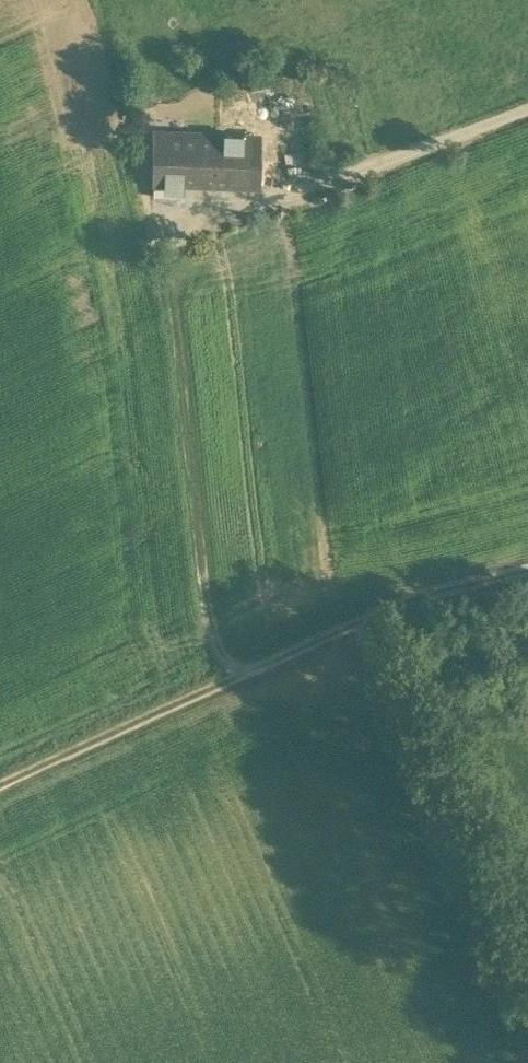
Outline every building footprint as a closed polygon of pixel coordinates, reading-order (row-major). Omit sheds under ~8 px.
[(237,113),(169,110),(164,192),(200,194),(201,179),(273,182),(276,129),(236,127),(237,113)]
